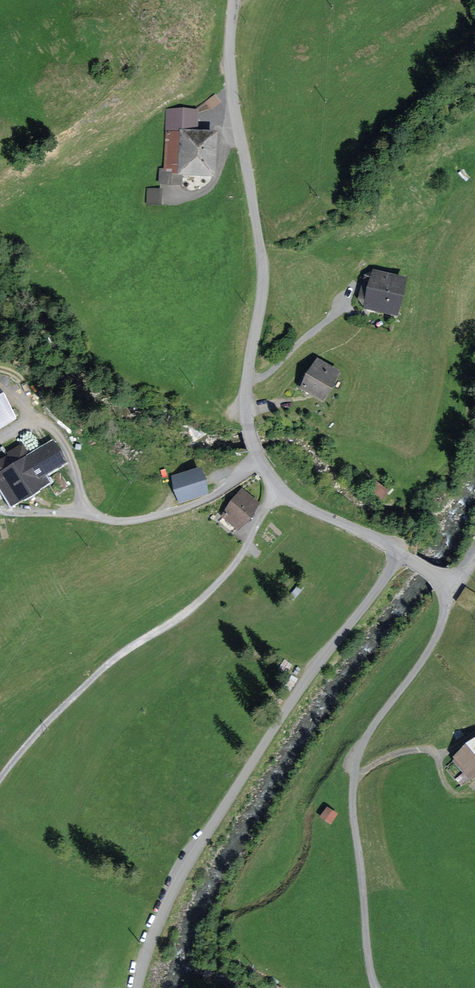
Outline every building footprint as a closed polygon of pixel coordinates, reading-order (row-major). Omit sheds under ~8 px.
[(204,112),(220,100),(215,93),(199,105),(204,112)] [(160,182),(182,183),(182,173),(213,174),(215,132),(196,132),(197,111),(167,110),(166,130),(164,170),(160,170),(160,182)] [(146,203),(161,203),(162,187),(146,186),(146,203)] [(406,278),(375,270),(365,305),(397,313),(406,278)] [(340,372),(318,358),(300,387),(322,401),(340,372)] [(14,416),(0,394),(0,425),(14,416)] [(0,457),(0,484),(12,505),(51,482),(46,474),(67,462),(54,440),(30,454),(23,443),(0,457)] [(202,469),(172,478),(179,501),(209,492),(202,469)] [(242,488),(221,516),(238,530),(260,502),(242,488)] [(455,757),(472,777),(474,775),(474,740),(455,757)] [(465,770),(456,777),(462,783),(470,776),(465,770)] [(336,814),(327,808),(321,816),(331,822),(336,814)]
